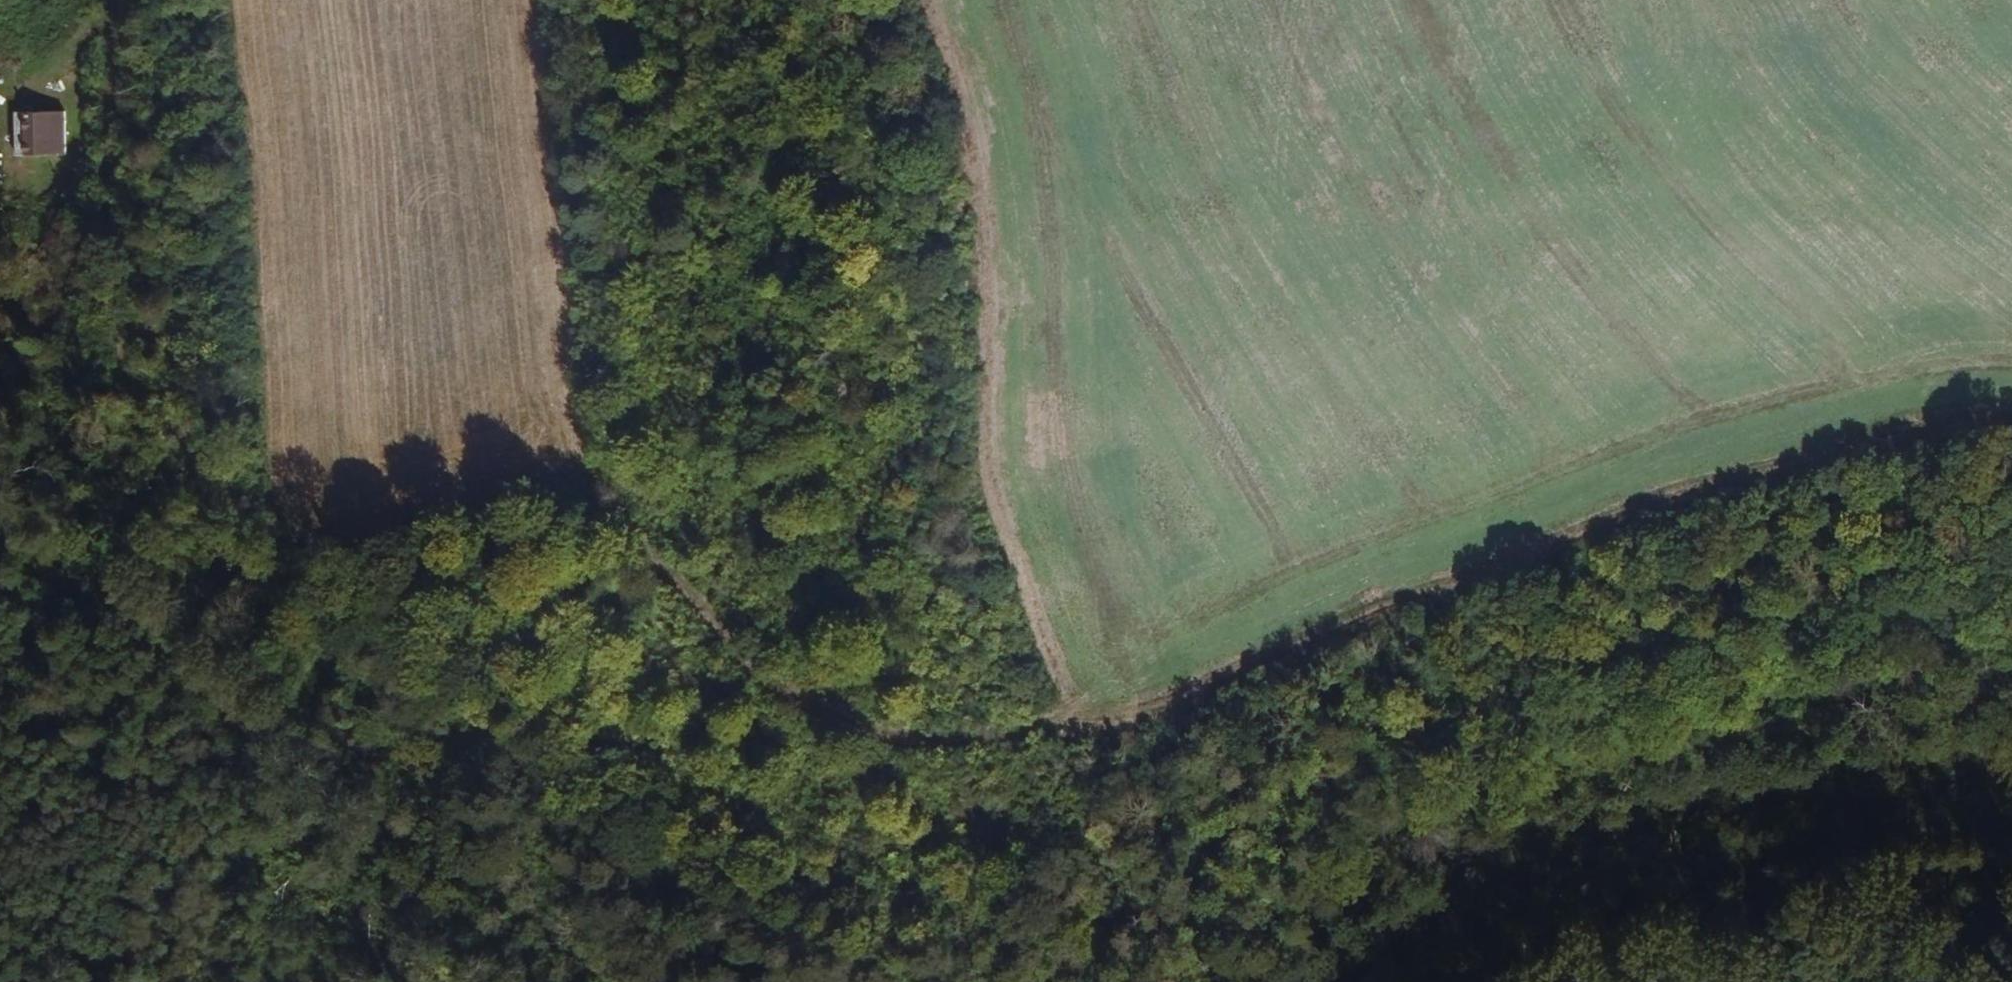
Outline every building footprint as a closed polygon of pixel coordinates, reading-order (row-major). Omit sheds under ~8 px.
[(65,157),(63,111),(20,112),(21,159),(65,157)]
